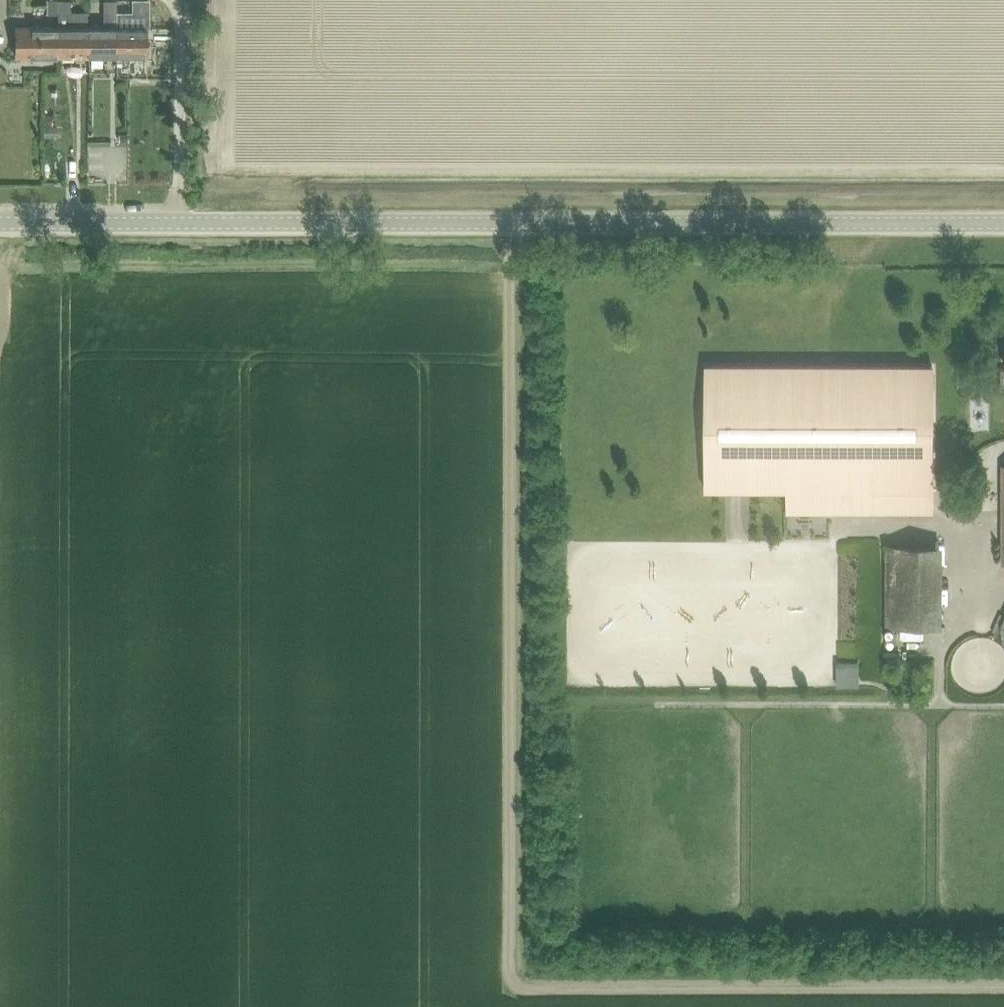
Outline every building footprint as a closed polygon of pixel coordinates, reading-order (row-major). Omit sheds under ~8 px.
[(87,27),(87,12),(70,12),(70,0),(58,1),(58,15),(57,15),(58,27),(58,57),(87,57),(87,27)] [(116,27),(116,0),(103,0),(103,27),(87,27),(87,57),(116,57),(116,27)] [(116,57),(144,57),(146,57),(145,27),(161,27),(160,1),(146,1),(146,0),(135,0),(135,26),(116,27),(116,57)] [(58,1),(47,1),(48,15),(57,15),(58,15),(58,1)] [(58,27),(29,27),(28,27),(16,27),(15,27),(15,58),(17,58),(58,57),(58,27)] [(933,365),(706,365),(706,491),(788,491),(788,511),(871,511),(871,491),(933,491),(933,365)] [(943,627),(943,545),(885,545),(885,626),(943,627)]
